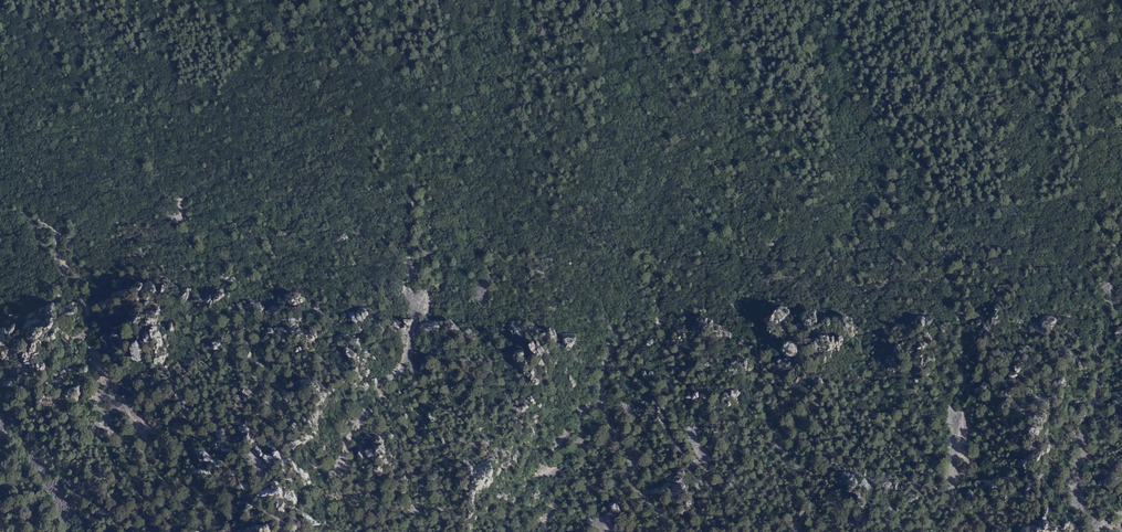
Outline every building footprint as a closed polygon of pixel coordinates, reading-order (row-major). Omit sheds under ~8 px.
[(782,352),(794,352),(794,340),(782,340),(782,352)]
